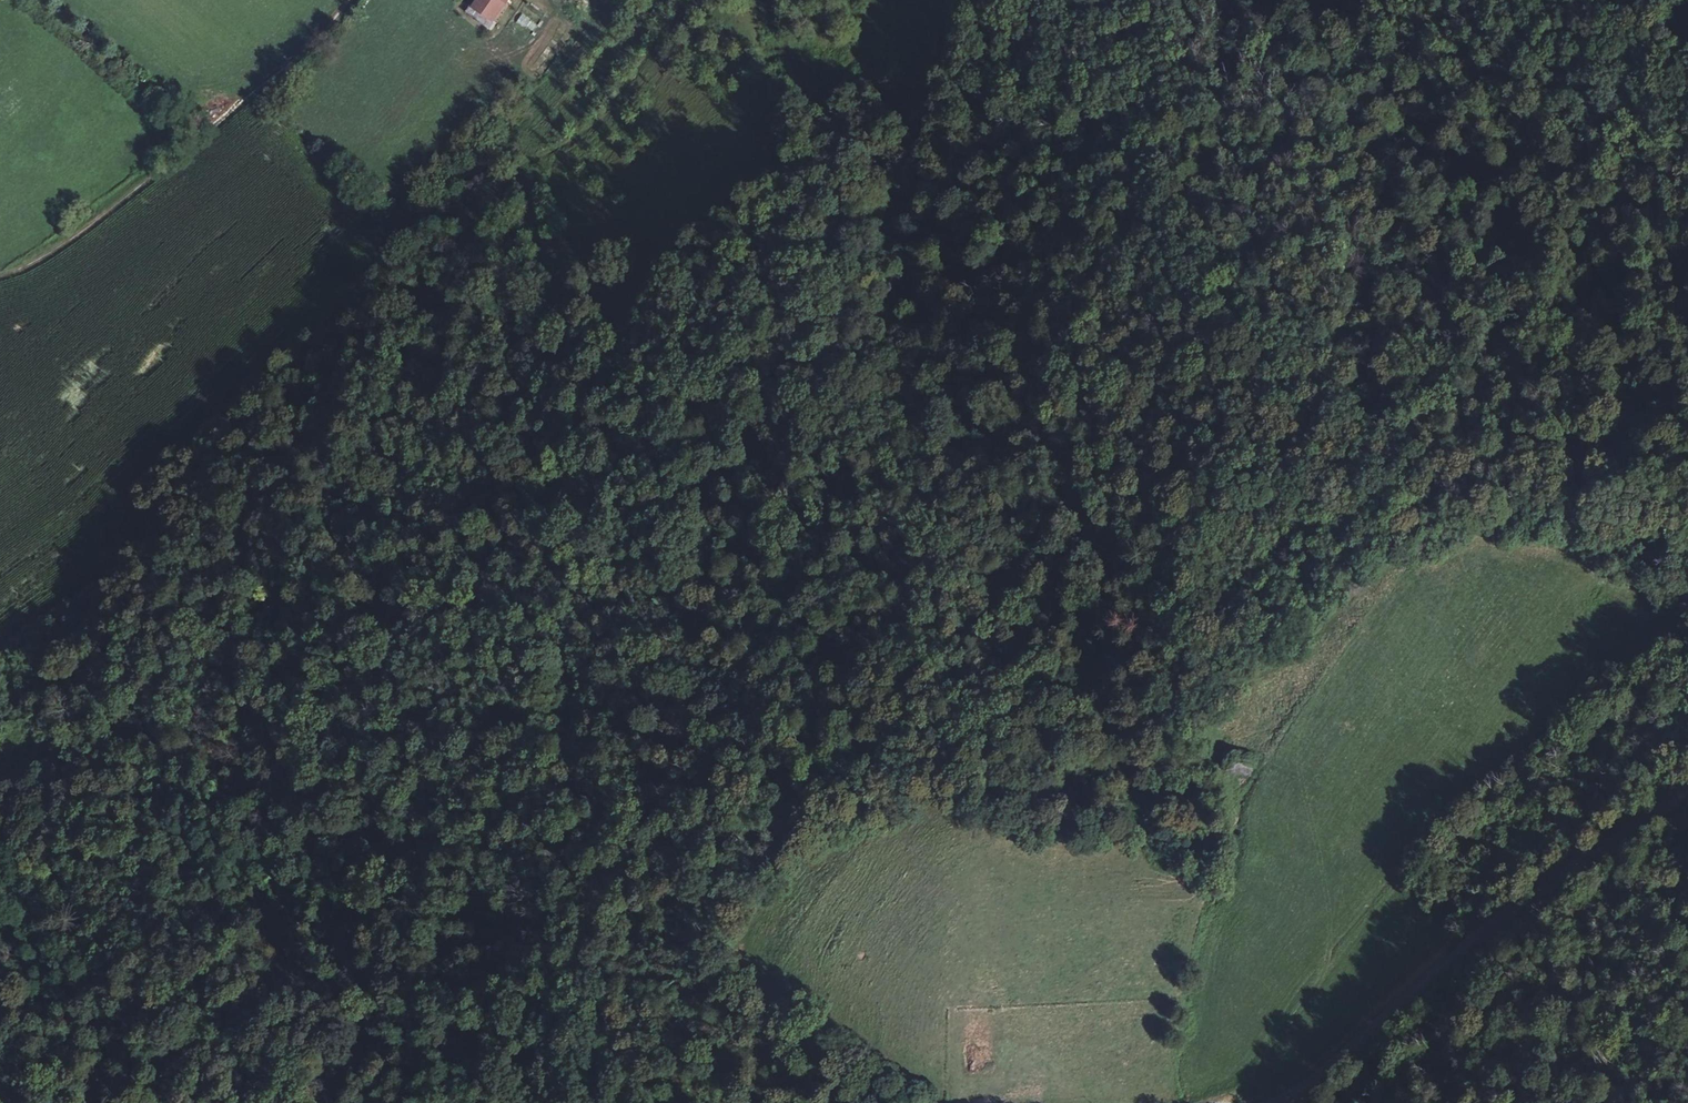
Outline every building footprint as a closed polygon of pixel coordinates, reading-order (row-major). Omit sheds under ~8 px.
[(472,7),(491,20),(504,1),(506,1),(507,0),(477,0),(472,7)] [(208,118),(203,113),(194,122),(200,127),(208,118)] [(1256,768),(1233,761),(1228,776),(1252,784),(1256,768)]
